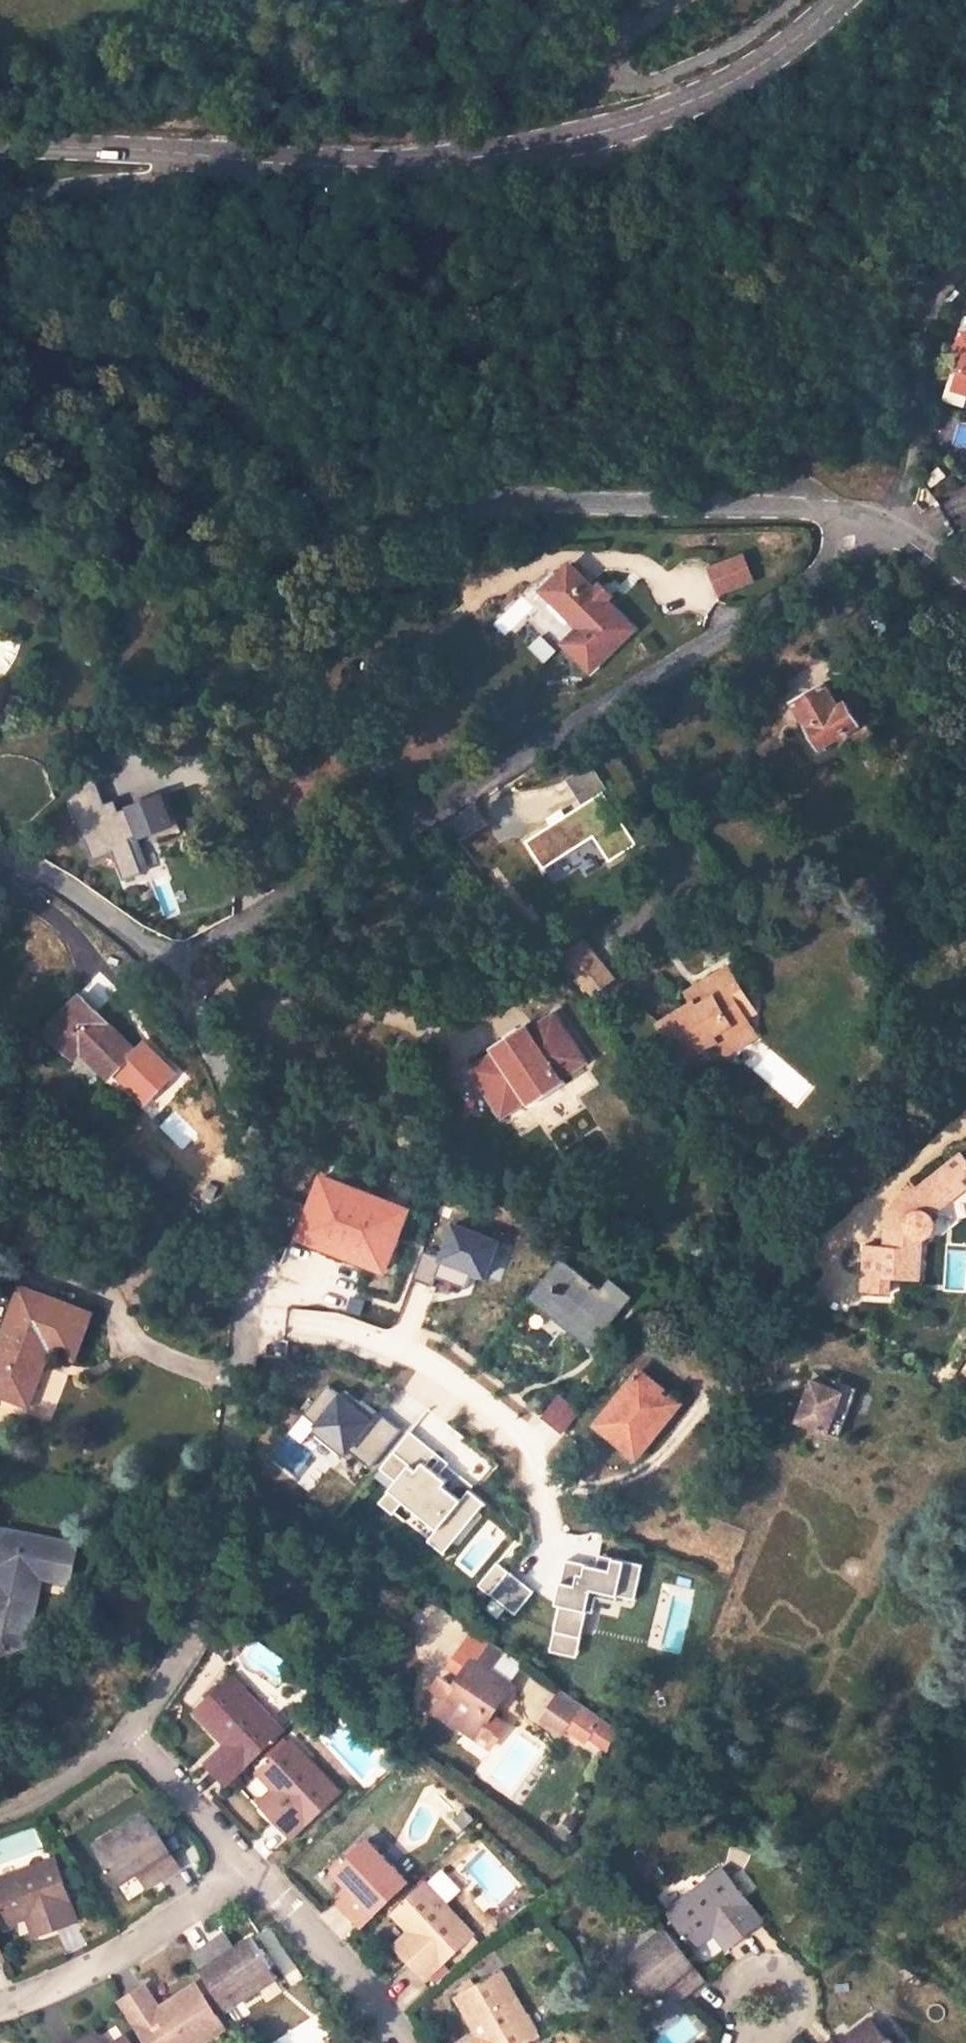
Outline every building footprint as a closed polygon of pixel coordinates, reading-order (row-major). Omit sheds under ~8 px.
[(154,134),(168,134),(167,124),(155,124),(154,134)] [(965,326),(956,353),(965,356),(955,388),(965,392),(965,327),(965,326)] [(713,596),(752,585),(744,555),(705,565),(713,596)] [(634,630),(572,565),(546,590),(607,656),(634,630)] [(795,704),(821,748),(861,725),(848,702),(840,706),(827,684),(795,704)] [(580,803),(604,788),(589,764),(564,779),(580,803)] [(602,793),(524,842),(543,869),(592,837),(608,861),(635,843),(602,793)] [(163,796),(128,809),(137,835),(171,822),(163,796)] [(583,904),(558,920),(575,948),(601,932),(583,904)] [(591,996),(613,979),(588,947),(566,964),(591,996)] [(747,1020),(739,1007),(749,1001),(730,969),(697,988),(706,1003),(696,1009),(693,1004),(659,1026),(682,1063),(718,1042),(720,1046),(751,1027),(747,1020)] [(706,1003),(697,988),(687,994),(693,1004),(696,1009),(706,1003)] [(137,1053),(83,998),(49,1032),(64,1048),(72,1040),(111,1079),(137,1053)] [(749,1001),(739,1007),(747,1020),(757,1014),(749,1001)] [(583,1060),(548,1011),(523,1029),(520,1025),(486,1049),(489,1053),(464,1072),(499,1120),(524,1102),(527,1106),(561,1082),(558,1077),(583,1060)] [(751,1027),(720,1046),(726,1057),(757,1038),(751,1027)] [(887,1212),(883,1246),(865,1244),(861,1290),(890,1293),(892,1278),(919,1281),(924,1240),(927,1239),(933,1234),(936,1228),(936,1224),(936,1223),(935,1222),(935,1221),(934,1220),(933,1218),(965,1190),(965,1159),(962,1154),(887,1212)] [(293,1239),(385,1275),(412,1208),(320,1171),(293,1239)] [(933,1218),(934,1220),(935,1221),(935,1222),(936,1223),(936,1224),(965,1200),(965,1190),(933,1218)] [(472,1270),(486,1275),(499,1239),(454,1222),(440,1258),(472,1270)] [(434,1275),(440,1258),(423,1252),(413,1278),(431,1284),(434,1275)] [(472,1270),(440,1258),(434,1275),(466,1287),(472,1270)] [(561,1258),(529,1298),(591,1348),(632,1297),(610,1279),(601,1290),(561,1258)] [(47,1350),(77,1362),(94,1316),(23,1288),(2,1344),(0,1344),(0,1395),(31,1407),(46,1368),(41,1366),(47,1350)] [(640,1370),(595,1425),(631,1455),(659,1421),(664,1425),(682,1404),(640,1370)] [(838,1437),(853,1396),(812,1382),(797,1422),(838,1437)] [(347,1449),(369,1466),(399,1429),(378,1412),(375,1416),(343,1390),(340,1395),(326,1384),(302,1413),(316,1424),(311,1431),(341,1456),(347,1449)] [(557,1395),(540,1417),(561,1433),(578,1410),(557,1395)] [(637,1459),(664,1425),(659,1421),(631,1455),(637,1459)] [(427,1541),(443,1554),(485,1502),(469,1489),(460,1500),(442,1484),(445,1481),(438,1475),(447,1463),(410,1433),(382,1468),(397,1480),(379,1503),(392,1513),(402,1501),(437,1528),(427,1541)] [(6,1651),(21,1646),(32,1595),(11,1591),(16,1571),(36,1575),(70,1581),(77,1547),(5,1533),(0,1557),(0,1647),(6,1651)] [(551,1651),(577,1656),(587,1611),(593,1613),(597,1596),(617,1601),(618,1594),(635,1598),(642,1565),(600,1555),(597,1567),(566,1560),(557,1603),(561,1604),(551,1651)] [(490,1594),(508,1572),(497,1562),(479,1584),(490,1594)] [(11,1591),(32,1595),(36,1575),(16,1571),(11,1591)] [(490,1594),(514,1614),(533,1592),(508,1572),(490,1594)] [(493,1667),(505,1650),(495,1643),(478,1657),(493,1667)] [(479,1735),(514,1682),(493,1667),(478,1657),(478,1656),(458,1685),(443,1675),(423,1704),(435,1712),(458,1728),(462,1723),(479,1735)] [(284,1730),(235,1679),(205,1708),(235,1740),(227,1747),(209,1764),(227,1785),(284,1730)] [(534,1687),(523,1714),(537,1720),(544,1704),(538,1701),(543,1691),(534,1687)] [(621,1728),(563,1690),(547,1713),(568,1728),(590,1743),(593,1737),(611,1751),(621,1728)] [(198,1716),(227,1747),(235,1740),(205,1708),(198,1716)] [(568,1728),(547,1713),(539,1726),(560,1740),(568,1728)] [(338,1792),(290,1743),(257,1775),(273,1791),(280,1799),(266,1812),(292,1838),(338,1792)] [(273,1791),(259,1804),(266,1812),(280,1799),(273,1791)] [(145,1813),(113,1832),(119,1842),(100,1854),(119,1885),(140,1873),(148,1868),(157,1883),(181,1868),(145,1813)] [(113,1832),(94,1844),(100,1854),(119,1842),(113,1832)] [(361,1847),(376,1864),(383,1858),(367,1841),(361,1847)] [(408,1884),(383,1858),(376,1864),(361,1847),(334,1873),(348,1889),(357,1898),(344,1911),(361,1929),(408,1884)] [(0,1880),(0,1909),(6,1925),(28,1919),(38,1916),(44,1933),(77,1921),(55,1860),(0,1880)] [(140,1873),(149,1888),(157,1883),(148,1868),(140,1873)] [(714,1934),(722,1928),(734,1944),(762,1922),(722,1870),(667,1911),(695,1948),(714,1934)] [(426,1980),(472,1935),(426,1885),(393,1916),(409,1932),(417,1941),(402,1955),(426,1980)] [(348,1889),(336,1902),(344,1911),(357,1898),(348,1889)] [(38,1916),(28,1919),(34,1936),(44,1933),(38,1916)] [(714,1934),(726,1949),(734,1944),(722,1928),(714,1934)] [(663,1991),(674,1983),(685,1998),(707,1980),(666,1929),(634,1954),(642,1965),(625,1977),(646,2003),(663,1991)] [(402,1955),(417,1941),(409,1932),(394,1947),(402,1955)] [(213,1942),(224,1958),(235,1952),(224,1935),(213,1942)] [(192,1956),(230,2012),(261,1991),(255,1981),(272,1970),(253,1941),(235,1952),(224,1958),(213,1942),(192,1956)] [(625,1977),(642,1965),(634,1954),(618,1967),(625,1977)] [(272,1970),(255,1981),(261,1991),(279,1980),(272,1970)] [(502,1974),(466,1994),(487,2032),(478,2038),(470,2042),(531,2042),(538,2039),(502,1974)] [(663,1991),(675,2005),(685,1998),(674,1983),(663,1991)] [(196,1987),(159,2011),(165,2020),(202,1996),(196,1987)] [(165,2020),(159,2011),(145,1989),(119,2005),(144,2042),(205,2042),(225,2030),(202,1996),(165,2020)] [(456,1999),(478,2038),(487,2032),(466,1994),(456,1999)] [(877,2027),(871,2020),(840,2042),(855,2042),(877,2027)] [(877,2027),(855,2042),(889,2042),(877,2027)] [(90,2042),(103,2042),(95,2032),(87,2038),(90,2042)]
